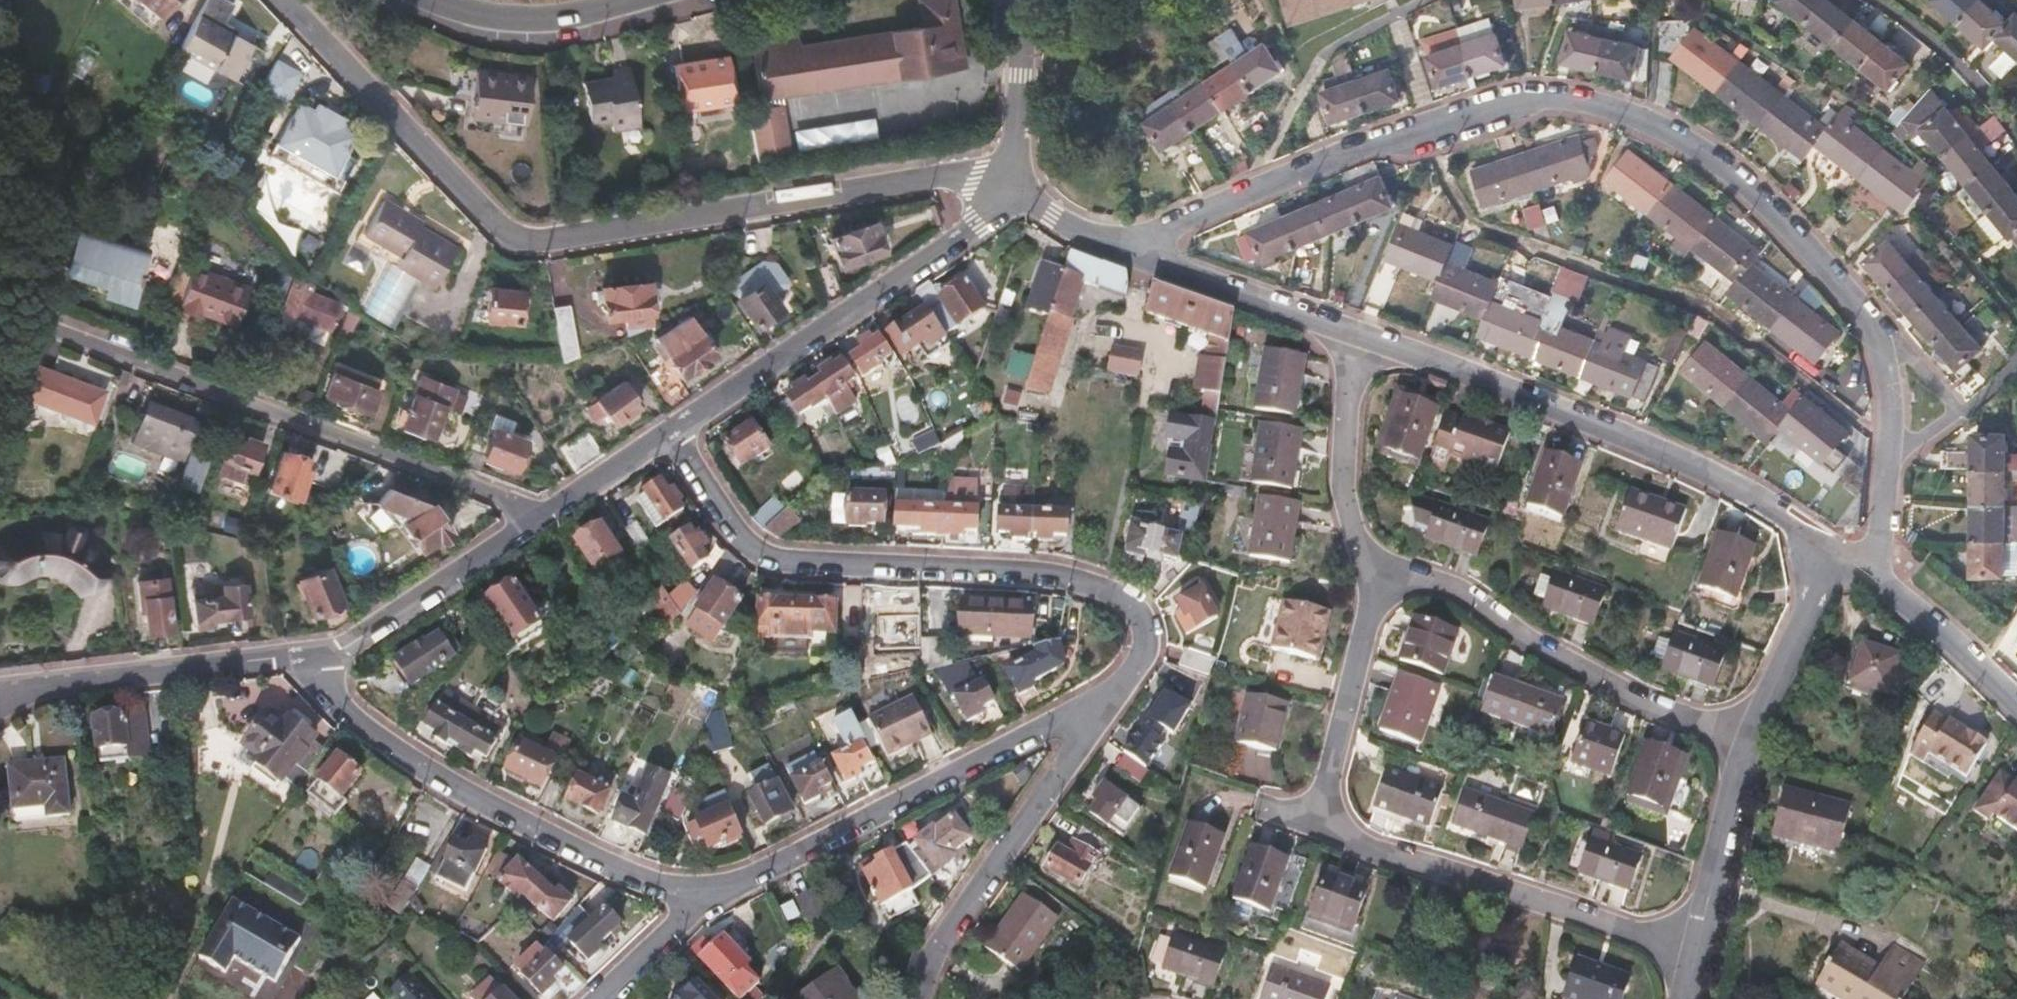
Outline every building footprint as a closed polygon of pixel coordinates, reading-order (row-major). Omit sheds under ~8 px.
[(158,16),(172,0),(140,0),(158,16)] [(180,45),(234,75),(253,41),(220,23),(233,0),(205,0),(180,45)] [(802,39),(809,84),(952,63),(947,32),(937,34),(935,20),(955,18),(953,0),(918,0),(921,22),(802,39)] [(1295,16),(1345,0),(1291,0),(1295,16)] [(1521,11),(1535,9),(1534,2),(1547,0),(1520,0),(1521,11)] [(1807,17),(1821,0),(1786,0),(1807,17)] [(1835,40),(1854,16),(1834,0),(1821,0),(1807,17),(1835,40)] [(1987,0),(1938,0),(1986,43),(1995,34),(2005,43),(1989,61),(1998,69),(2015,51),(2016,53),(2016,10),(2008,18),(1987,0)] [(1805,154),(1815,140),(1838,110),(1822,98),(1810,111),(1696,23),(1696,15),(1656,15),(1656,52),(1675,54),(1805,154)] [(1835,40),(1862,62),(1881,38),(1854,16),(1835,40)] [(962,62),(955,18),(935,20),(937,34),(947,32),(952,63),(962,62)] [(1647,77),(1649,47),(1620,39),(1624,27),(1593,19),(1589,31),(1572,26),(1565,56),(1647,77)] [(759,46),(797,40),(795,28),(758,34),(759,46)] [(1506,60),(1497,30),(1430,52),(1438,82),(1506,60)] [(350,38),(362,51),(368,45),(364,40),(365,39),(358,32),(350,38)] [(1231,52),(1217,32),(1206,39),(1220,60),(1231,52)] [(1862,62),(1889,84),(1908,61),(1881,38),(1862,62)] [(809,84),(802,39),(797,40),(759,46),(752,47),(759,92),(809,84)] [(1240,48),(1231,53),(1236,60),(1191,91),(1184,80),(1164,94),(1170,104),(1149,119),(1165,146),(1283,65),(1267,40),(1245,54),(1240,48)] [(72,74),(88,79),(97,50),(81,45),(72,74)] [(733,93),(727,50),(681,57),(682,65),(674,66),(680,102),(733,93)] [(277,53),(260,84),(284,97),(302,67),(277,53)] [(611,64),(612,74),(613,81),(603,82),(602,75),(581,78),(589,120),(608,117),(609,125),(635,120),(627,62),(611,64)] [(1400,95),(1391,64),(1324,86),(1333,116),(1400,95)] [(523,118),(527,72),(473,66),(468,112),(467,125),(498,128),(499,115),(518,117),(523,118)] [(613,81),(612,74),(602,75),(603,82),(613,81)] [(1934,89),(1911,109),(1947,153),(1970,133),(1979,125),(1967,110),(1958,118),(1934,89)] [(270,148),(335,185),(353,153),(346,149),(357,130),(343,121),(346,115),(318,98),(314,105),(299,97),(270,148)] [(1898,124),(1910,109),(1900,101),(1887,117),(1898,124)] [(778,136),(773,110),(753,114),(758,139),(778,136)] [(1838,110),(1815,140),(1902,207),(1924,179),(1838,110)] [(1947,153),(1968,179),(1992,160),(1981,146),(1993,136),(1982,122),(1979,125),(1970,133),(1947,153)] [(1582,138),(1579,131),(1473,166),(1484,201),(1573,172),(1575,177),(1588,173),(1591,167),(1590,161),(1597,143),(1595,134),(1582,138)] [(1784,310),(1796,295),(1751,261),(1759,250),(1629,147),(1607,176),(1724,269),(1736,255),(1747,265),(1728,289),(1759,314),(1772,300),(1784,310)] [(1968,179),(1991,207),(2014,188),(1992,160),(1968,179)] [(1276,250),(1392,202),(1380,174),(1237,233),(1247,256),(1259,252),(1264,263),(1278,257),(1276,250)] [(2016,240),(2016,191),(2014,188),(1991,207),(2009,230),(2016,240)] [(935,224),(958,222),(955,192),(932,194),(935,224)] [(421,223),(384,199),(361,232),(398,257),(392,265),(428,288),(452,250),(419,227),(421,223)] [(1525,207),(1529,230),(1546,228),(1543,204),(1525,207)] [(2009,230),(1991,207),(1981,216),(1998,238),(2009,230)] [(1406,210),(1401,220),(1418,227),(1422,215),(1406,210)] [(47,252),(65,258),(77,221),(59,215),(47,252)] [(879,245),(870,218),(828,232),(838,260),(879,245)] [(1418,227),(1401,220),(1386,255),(1438,276),(1452,240),(1418,227)] [(77,221),(65,258),(64,260),(105,274),(106,270),(135,279),(146,244),(77,221)] [(1452,240),(1438,276),(1432,292),(1484,313),(1498,279),(1463,265),(1471,244),(1454,236),(1452,240)] [(1981,344),(1890,238),(1866,258),(1958,364),(1981,344)] [(1120,291),(1129,268),(1070,246),(1062,269),(1048,312),(1035,354),(1026,382),(1025,384),(1048,387),(1061,335),(1064,335),(1070,312),(1068,311),(1078,276),(1120,291)] [(1627,250),(1623,263),(1648,271),(1652,257),(1627,250)] [(296,269),(282,259),(268,297),(283,303),(296,269)] [(829,259),(812,264),(824,300),(839,290),(829,259)] [(1048,312),(1062,269),(1044,262),(1028,306),(1048,312)] [(197,313),(198,310),(200,306),(235,319),(248,286),(191,265),(178,300),(180,301),(178,306),(197,313)] [(304,275),(296,269),(283,303),(282,305),(327,326),(328,323),(336,301),(308,290),(312,280),(304,275)] [(1498,279),(1484,313),(1477,330),(1529,351),(1530,351),(1552,292),(1539,287),(1529,312),(1510,304),(1520,280),(1501,273),(1498,279)] [(779,303),(760,275),(734,293),(735,295),(733,297),(741,309),(743,308),(753,321),(779,303)] [(647,307),(644,277),(599,281),(602,311),(605,311),(608,315),(623,314),(626,309),(647,307)] [(941,294),(930,277),(916,286),(927,304),(932,311),(944,303),(956,323),(982,307),(981,305),(983,303),(976,290),(973,292),(963,279),(941,294)] [(1145,307),(1209,330),(1205,351),(1199,384),(1220,387),(1233,306),(1152,277),(1145,307)] [(516,317),(520,288),(488,283),(483,312),(516,317)] [(1552,292),(1530,351),(1642,396),(1656,362),(1561,324),(1573,296),(1554,288),(1552,292)] [(1839,329),(1796,295),(1784,310),(1773,324),(1803,347),(1815,333),(1828,343),(1839,329)] [(328,323),(338,327),(347,304),(337,297),(336,301),(328,323)] [(566,300),(551,302),(559,354),(560,354),(573,349),(566,300)] [(951,341),(932,311),(927,304),(888,329),(901,351),(919,340),(929,354),(951,341)] [(200,306),(198,310),(233,324),(235,319),(200,306)] [(349,338),(360,315),(348,310),(338,332),(349,338)] [(711,348),(687,312),(653,332),(678,370),(696,357),(700,360),(709,353),(709,350),(711,348)] [(301,324),(298,335),(318,342),(322,331),(301,324)] [(889,352),(878,333),(861,344),(863,346),(851,354),(863,374),(880,363),(878,359),(889,352)] [(1135,368),(1139,347),(1096,337),(1091,358),(1135,368)] [(1693,375),(1726,401),(1750,373),(1706,337),(1694,351),(1705,361),(1693,375)] [(1293,412),(1303,354),(1262,346),(1253,406),(1293,412)] [(1005,375),(1026,382),(1035,354),(1013,347),(1005,375)] [(1198,350),(1192,382),(1199,384),(1205,351),(1198,350)] [(824,372),(814,377),(835,410),(836,411),(856,398),(849,389),(846,385),(852,381),(854,379),(838,354),(820,366),(824,372)] [(91,418),(103,388),(34,361),(23,391),(91,418)] [(366,407),(361,426),(382,434),(395,394),(369,384),(370,380),(357,375),(355,379),(330,370),(322,390),(366,407)] [(443,403),(449,385),(418,373),(398,424),(417,431),(419,429),(428,432),(439,402),(443,403)] [(1750,373),(1726,401),(1757,425),(1769,413),(1781,422),(1793,407),(1750,373)] [(611,416),(636,399),(619,374),(588,395),(595,407),(601,403),(611,416)] [(835,410),(814,377),(800,386),(796,387),(786,393),(788,395),(776,403),(792,425),(802,418),(800,413),(813,405),(815,407),(822,403),(829,413),(835,410)] [(1414,461),(1434,407),(1398,394),(1379,447),(1414,461)] [(1793,407),(1781,422),(1812,447),(1824,434),(1836,443),(1847,429),(1804,394),(1793,407)] [(989,412),(995,408),(986,395),(981,399),(989,412)] [(189,440),(198,416),(146,397),(131,438),(182,458),(173,480),(195,488),(210,448),(189,440)] [(1441,466),(1444,457),(1447,449),(1462,454),(1493,466),(1507,428),(1461,411),(1459,415),(1444,409),(1425,460),(1441,466)] [(1168,470),(1202,477),(1212,417),(1169,410),(1165,433),(1175,436),(1173,447),(1168,470)] [(750,420),(748,418),(737,425),(738,428),(725,437),(741,461),(768,443),(752,419),(750,420)] [(1288,486),(1299,429),(1260,422),(1250,479),(1288,486)] [(512,464),(523,436),(493,424),(487,438),(466,430),(454,461),(476,469),(482,452),(512,464)] [(557,442),(573,467),(601,448),(584,425),(557,442)] [(917,454),(939,444),(931,428),(910,438),(917,454)] [(961,441),(965,429),(942,441),(945,447),(959,451),(961,441)] [(2004,571),(2004,544),(2016,544),(2016,537),(2016,503),(2005,503),(2005,476),(2016,475),(2016,452),(2005,451),(2006,432),(1974,431),(1974,449),(1949,449),(1949,465),(1973,467),(1972,573),(2004,574),(2004,571)] [(252,464),(263,439),(247,432),(244,438),(231,433),(219,463),(239,471),(244,461),(252,464)] [(433,434),(427,450),(447,458),(453,441),(433,434)] [(295,493),(309,455),(279,444),(265,481),(295,493)] [(1447,449),(1444,457),(1458,462),(1462,454),(1447,449)] [(1561,517),(1579,466),(1546,454),(1527,504),(1561,517)] [(661,479),(658,478),(644,486),(646,488),(635,496),(654,524),(681,505),(675,496),(672,495),(661,479)] [(438,513),(430,500),(388,484),(374,498),(395,523),(399,518),(417,547),(435,535),(440,538),(448,532),(448,527),(449,526),(440,512),(438,513)] [(1031,531),(1032,507),(1022,507),(1023,486),(1006,485),(1005,505),(999,506),(998,529),(1011,530),(1011,536),(1024,537),(1024,531),(1031,531)] [(1673,548),(1688,508),(1633,486),(1619,528),(1673,548)] [(882,522),(885,493),(847,490),(845,519),(882,522)] [(763,526),(763,527),(786,506),(775,493),(751,513),(756,520),(763,526)] [(974,494),(946,493),(944,503),(943,528),(950,528),(950,532),(962,533),(963,528),(975,528),(976,505),(974,505),(974,494)] [(1470,553),(1483,519),(1417,494),(1406,525),(1422,531),(1421,534),(1470,553)] [(1288,561),(1299,502),(1260,495),(1249,554),(1288,561)] [(910,499),(895,498),(892,525),(923,526),(923,531),(934,532),(934,527),(943,528),(944,503),(910,502),(910,499)] [(1192,530),(1198,504),(1182,500),(1176,526),(1192,530)] [(329,515),(323,501),(314,506),(320,519),(329,515)] [(774,533),(777,534),(798,515),(788,504),(786,506),(763,527),(774,533)] [(1066,508),(1032,507),(1031,531),(1038,531),(1038,538),(1052,538),(1052,532),(1066,532),(1066,508)] [(334,525),(329,515),(320,519),(325,530),(334,525)] [(623,526),(637,547),(648,540),(635,518),(623,526)] [(106,563),(87,544),(75,537),(78,526),(77,521),(73,519),(68,521),(62,531),(40,528),(23,530),(6,535),(0,538),(0,568),(1,569),(9,572),(16,572),(26,568),(37,566),(48,566),(63,571),(79,585),(106,563)] [(607,536),(599,522),(574,538),(604,584),(618,576),(622,581),(635,573),(610,534),(607,536)] [(1174,558),(1180,535),(1132,524),(1125,551),(1141,554),(1142,551),(1174,558)] [(695,533),(689,526),(671,537),(689,564),(691,563),(693,566),(705,558),(704,555),(705,553),(700,546),(709,540),(702,529),(695,533)] [(1735,598),(1754,546),(1720,533),(1700,586),(1735,598)] [(2004,571),(2016,572),(2016,537),(2016,544),(2004,544),(2004,571)] [(714,579),(733,552),(726,547),(696,584),(701,587),(706,590),(714,579)] [(338,598),(325,565),(297,575),(299,579),(296,580),(302,594),(305,593),(311,609),(338,598)] [(1588,619),(1601,586),(1552,568),(1539,600),(1588,619)] [(243,575),(215,578),(219,612),(245,610),(243,575)] [(219,612),(215,578),(188,582),(192,621),(210,620),(211,613),(219,612)] [(486,596),(502,620),(517,642),(544,626),(538,616),(545,612),(536,600),(533,602),(524,589),(521,590),(513,579),(497,589),(493,584),(483,590),(487,595),(486,596)] [(740,596),(714,579),(706,590),(701,587),(696,594),(701,597),(685,620),(712,637),(740,596)] [(665,620),(676,609),(659,582),(646,591),(665,620)] [(1216,614),(1200,585),(1176,599),(1179,604),(1175,606),(1188,629),(1216,614)] [(170,624),(166,590),(142,593),(142,597),(139,597),(140,606),(144,606),(146,626),(170,624)] [(1030,629),(1032,596),(962,593),(960,626),(1030,629)] [(769,621),(781,622),(791,622),(791,618),(810,618),(812,597),(758,595),(757,620),(769,621)] [(1315,660),(1327,612),(1281,600),(1268,648),(1315,660)] [(1445,670),(1460,628),(1416,612),(1401,654),(1445,670)] [(502,620),(490,628),(503,647),(505,650),(517,642),(502,620)] [(780,629),(781,622),(769,621),(769,629),(780,629)] [(459,647),(455,643),(450,646),(444,638),(438,629),(425,638),(423,635),(393,656),(411,682),(455,653),(454,652),(459,647)] [(951,634),(920,632),(921,665),(936,662),(952,658),(951,634)] [(1674,641),(1667,660),(1664,667),(1715,685),(1727,652),(1676,634),(1674,641)] [(450,646),(455,643),(450,635),(444,638),(450,646)] [(1652,654),(1667,660),(1674,641),(1658,636),(1652,654)] [(1018,686),(1020,690),(1032,684),(1030,679),(1061,663),(1055,639),(1031,644),(1031,652),(1004,665),(1015,686),(1018,686)] [(1862,640),(1851,673),(1871,680),(1869,686),(1885,691),(1887,688),(1900,692),(1909,664),(1897,659),(1899,651),(1862,640)] [(1186,665),(1213,675),(1217,661),(1191,652),(1186,665)] [(977,679),(965,655),(952,658),(936,662),(950,692),(954,691),(965,716),(980,709),(990,727),(1005,719),(995,696),(992,697),(982,677),(977,679)] [(619,662),(616,660),(599,670),(612,677),(619,662)] [(1418,743),(1439,685),(1400,671),(1379,728),(1418,743)] [(1552,732),(1565,697),(1498,673),(1485,708),(1552,732)] [(1871,680),(1851,673),(1849,679),(1869,686),(1871,680)] [(713,699),(718,689),(699,679),(694,689),(713,699)] [(1032,684),(1020,690),(1022,694),(1034,688),(1032,684)] [(709,708),(713,699),(694,689),(684,709),(704,719),(705,716),(709,708)] [(885,751),(906,740),(903,735),(928,724),(912,689),(867,710),(885,751)] [(1169,732),(1185,705),(1160,689),(1151,703),(1146,701),(1139,713),(1169,732)] [(433,732),(451,744),(452,743),(465,719),(469,713),(473,706),(444,690),(425,722),(435,727),(433,732)] [(1279,751),(1292,702),(1251,691),(1238,740),(1279,751)] [(722,705),(709,708),(705,716),(714,749),(734,742),(722,705)] [(1962,773),(1984,739),(1947,714),(1945,716),(1933,708),(1906,746),(1922,755),(1927,749),(1962,773)] [(143,709),(93,714),(98,758),(148,753),(143,709)] [(295,760),(307,768),(323,744),(288,717),(283,723),(268,712),(246,742),(260,753),(250,767),(274,785),(284,773),(295,760)] [(1615,773),(1630,733),(1589,718),(1575,758),(1615,773)] [(465,719),(452,743),(460,749),(468,749),(482,757),(498,730),(480,719),(476,725),(465,719)] [(903,735),(906,740),(931,729),(928,724),(903,735)] [(1144,758),(1152,748),(1132,733),(1124,744),(1144,758)] [(539,782),(553,755),(520,738),(506,765),(509,767),(507,771),(522,778),(524,774),(539,782)] [(869,789),(886,780),(874,756),(870,756),(861,739),(833,753),(846,777),(859,772),(869,789)] [(1631,793),(1633,794),(1648,800),(1646,807),(1661,812),(1683,753),(1651,741),(1631,793)] [(1144,767),(1121,750),(1112,761),(1136,779),(1144,767)] [(329,808),(358,771),(336,753),(323,769),(320,766),(314,774),(318,777),(307,791),(329,808)] [(68,810),(63,756),(9,762),(14,807),(45,804),(46,813),(68,810)] [(284,773),(297,783),(307,768),(295,760),(284,773)] [(791,806),(767,760),(749,769),(758,786),(749,791),(764,820),(791,806)] [(830,780),(819,760),(792,773),(805,799),(821,791),(818,786),(830,780)] [(1428,826),(1442,788),(1387,768),(1372,806),(1428,826)] [(696,777),(680,769),(668,792),(684,800),(696,777)] [(1988,818),(1992,812),(2016,828),(2016,779),(2014,777),(2012,780),(1998,770),(1973,807),(1988,818)] [(597,809),(609,786),(578,771),(567,794),(597,809)] [(536,801),(551,809),(563,782),(549,775),(536,801)] [(612,816),(648,834),(660,810),(654,807),(663,787),(644,778),(635,797),(624,793),(612,816)] [(1116,808),(1124,797),(1100,780),(1090,794),(1095,798),(1086,810),(1117,832),(1128,817),(1116,808)] [(1835,848),(1849,803),(1783,784),(1771,829),(1835,848)] [(1521,849),(1533,816),(1466,791),(1453,825),(1521,849)] [(1648,800),(1633,794),(1631,801),(1646,807),(1648,800)] [(1136,805),(1124,797),(1116,808),(1128,817),(1136,805)] [(740,830),(742,830),(730,802),(693,820),(707,847),(726,838),(727,840),(741,833),(740,830)] [(911,849),(929,871),(953,851),(950,848),(967,834),(958,822),(962,820),(959,816),(961,813),(958,808),(934,826),(931,824),(915,837),(920,842),(911,849)] [(1988,818),(1983,826),(2016,847),(2016,828),(1992,812),(1988,818)] [(1203,883),(1223,830),(1188,817),(1168,871),(1203,883)] [(1102,837),(1078,824),(1062,849),(1055,845),(1043,864),(1075,883),(1102,837)] [(462,887),(486,846),(470,837),(467,841),(455,835),(443,855),(446,856),(437,873),(462,887)] [(1631,890),(1643,857),(1593,837),(1580,871),(1631,890)] [(911,849),(903,839),(873,856),(875,860),(862,868),(880,901),(889,897),(896,908),(916,897),(910,886),(929,871),(911,849)] [(1266,906),(1286,853),(1252,841),(1232,894),(1266,906)] [(515,861),(495,845),(483,868),(499,880),(515,861)] [(415,856),(403,875),(417,885),(430,864),(415,856)] [(875,860),(873,856),(860,864),(862,868),(875,860)] [(517,859),(515,861),(499,880),(497,882),(514,897),(520,891),(551,918),(570,896),(558,886),(554,890),(517,859)] [(1351,925),(1366,883),(1325,868),(1309,911),(1351,925)] [(385,902),(400,912),(409,897),(417,885),(403,875),(385,902)] [(796,895),(807,915),(826,905),(814,884),(796,895)] [(1017,970),(1055,915),(1022,890),(983,945),(1017,970)] [(234,958),(257,972),(271,952),(286,963),(301,938),(233,897),(199,956),(225,972),(234,958)] [(801,910),(793,897),(780,904),(788,917),(801,910)] [(887,913),(896,908),(889,897),(880,901),(887,913)] [(545,938),(552,945),(557,951),(570,938),(589,957),(601,945),(598,942),(618,919),(599,900),(588,911),(578,902),(545,938)] [(1209,984),(1222,949),(1172,931),(1160,966),(1209,984)] [(723,933),(709,945),(698,955),(725,981),(748,960),(746,957),(748,954),(739,944),(736,946),(723,933)] [(698,955),(709,945),(701,938),(692,947),(698,955)] [(1842,998),(1893,998),(1915,968),(1884,945),(1868,968),(1831,942),(1807,974),(1842,998)] [(555,981),(569,994),(586,979),(572,965),(566,971),(546,951),(543,953),(536,946),(516,965),(523,972),(522,973),(542,992),(555,981)] [(271,952),(257,972),(274,982),(286,963),(271,952)] [(1629,972),(1578,957),(1568,995),(1582,998),(1622,998),(1629,972)] [(1329,985),(1272,964),(1258,998),(1323,998),(1329,985)] [(430,996),(431,994),(407,969),(392,983),(407,998),(433,998),(430,996)] [(835,969),(793,998),(857,998),(835,969)] [(491,977),(471,996),(474,998),(513,998),(491,977)] [(696,977),(672,998),(718,998),(696,977)]
